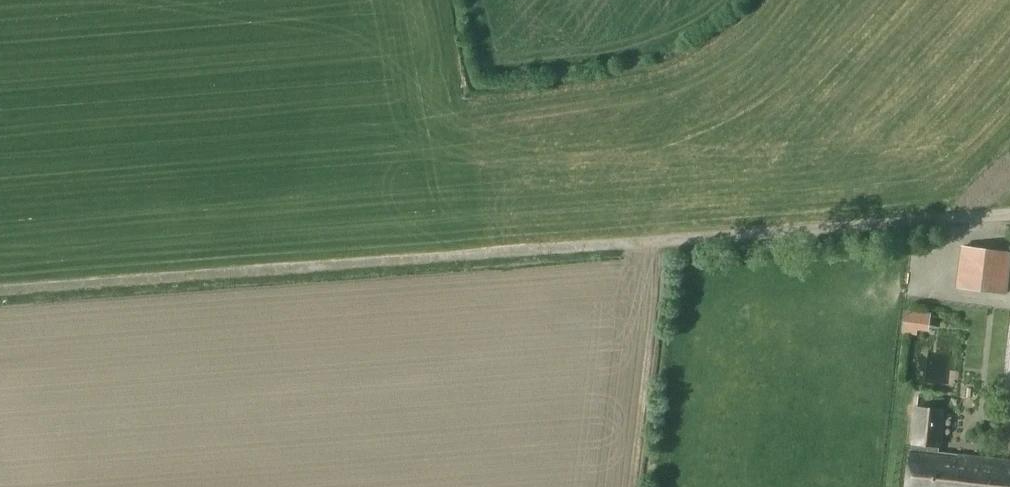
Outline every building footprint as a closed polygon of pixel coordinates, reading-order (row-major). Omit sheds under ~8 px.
[(1004,290),(1009,250),(960,243),(955,284),(1004,290)] [(974,457),(935,453),(936,444),(939,445),(943,411),(917,408),(908,486),(952,486),(952,484),(971,486),(974,457)] [(952,486),(1009,486),(1009,461),(974,457),(971,486),(952,484),(952,486)]
